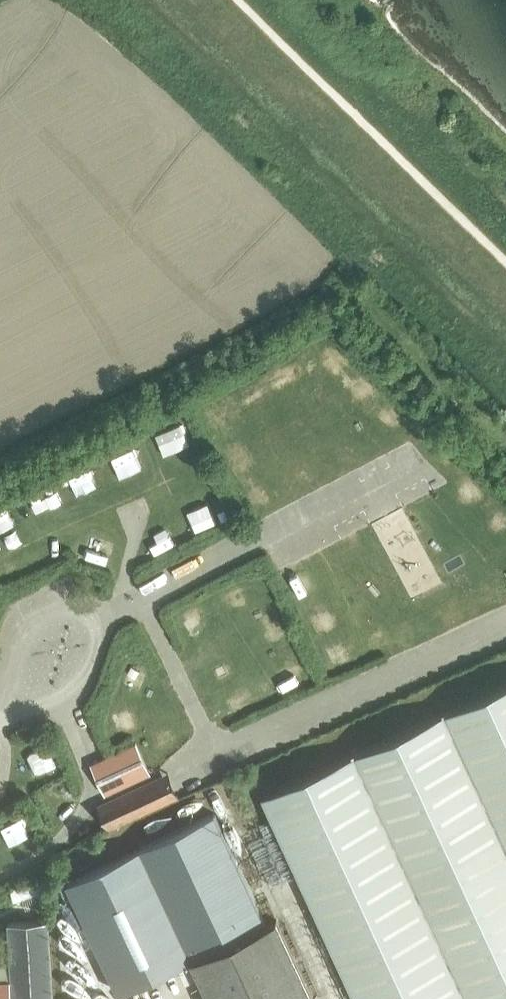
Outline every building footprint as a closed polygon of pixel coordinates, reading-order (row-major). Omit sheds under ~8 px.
[(393,385),(388,395),(402,403),(408,393),(393,385)] [(169,441),(195,429),(184,406),(158,418),(169,441)] [(119,439),(128,457),(149,448),(141,429),(119,439)] [(87,472),(107,464),(99,446),(80,454),(87,472)] [(44,480),(29,483),(33,498),(47,495),(44,480)] [(20,513),(14,493),(0,496),(0,519),(20,513)] [(194,506),(197,514),(219,506),(216,497),(194,506)] [(155,538),(179,530),(172,509),(147,517),(155,538)] [(217,537),(233,529),(229,521),(213,528),(217,537)] [(11,606),(4,625),(13,628),(19,609),(11,606)] [(411,626),(431,618),(427,609),(407,617),(411,626)] [(296,658),(307,654),(300,636),(289,640),(296,658)] [(265,799),(357,998),(495,998),(505,994),(505,688),(265,799)] [(117,721),(128,717),(121,702),(111,707),(117,721)] [(90,762),(104,793),(151,772),(136,741),(90,762)] [(97,804),(109,829),(180,795),(168,770),(97,804)] [(6,808),(15,825),(35,815),(26,798),(6,808)] [(266,924),(214,815),(67,884),(119,993),(193,958),(212,998),(314,998),(276,919),(266,924)] [(13,998),(54,998),(48,919),(8,922),(12,980),(13,998)] [(12,980),(0,981),(0,998),(13,998),(12,980)]
